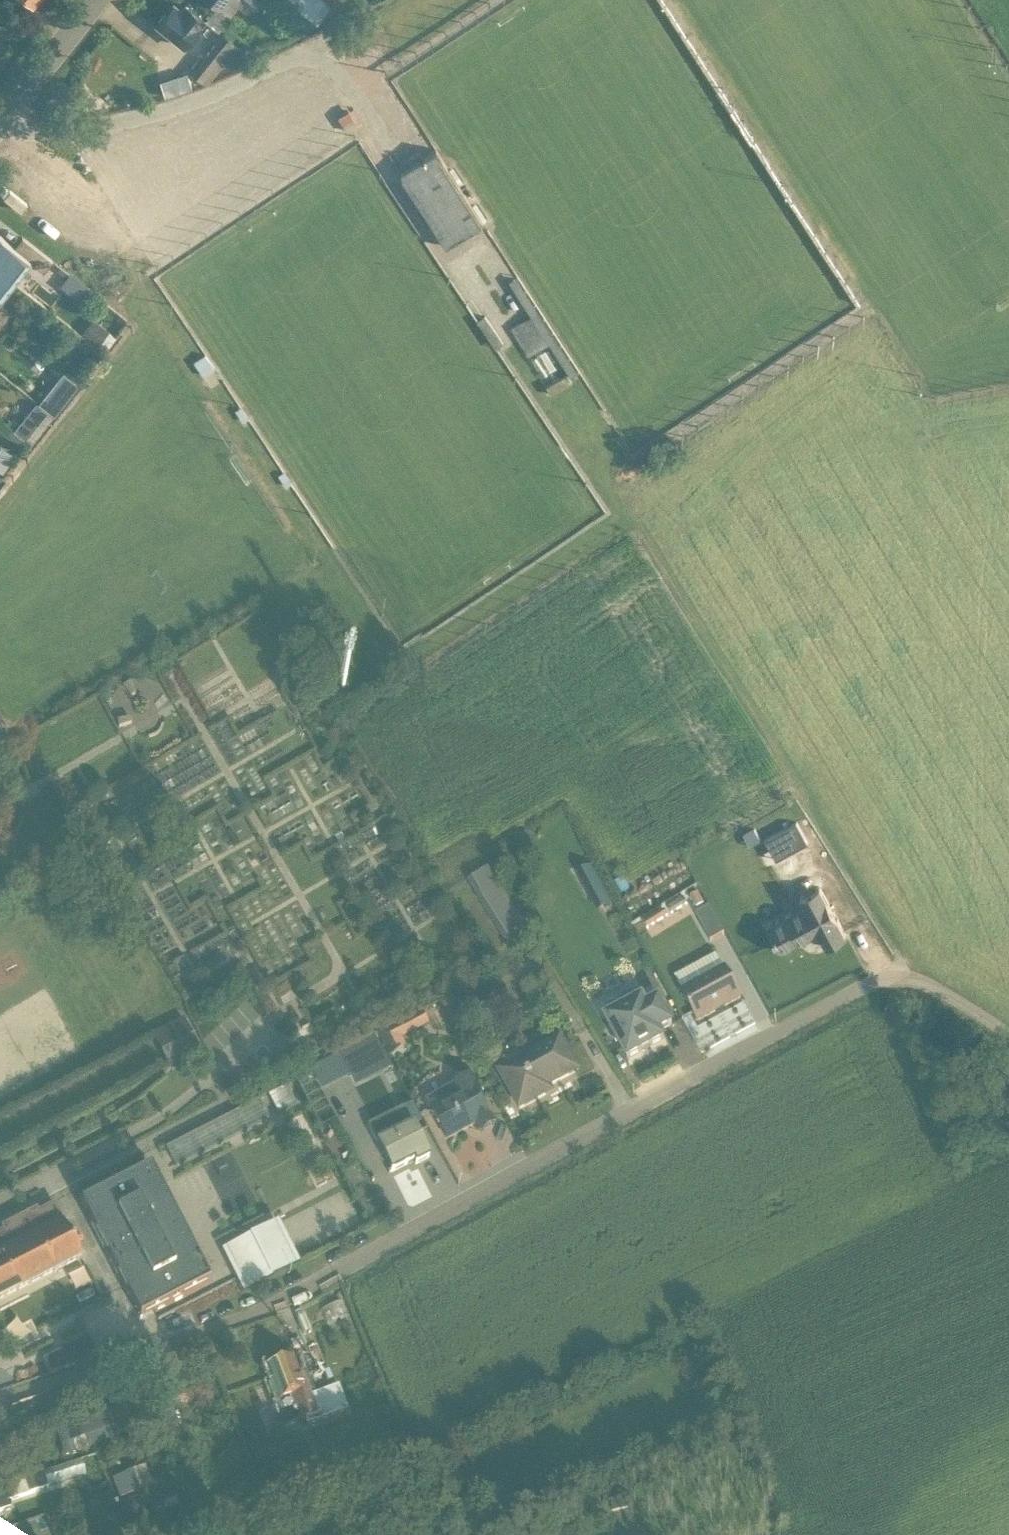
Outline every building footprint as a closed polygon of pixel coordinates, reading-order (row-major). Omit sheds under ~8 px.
[(184,45),(204,18),(180,0),(171,0),(154,23),(184,45)] [(234,12),(242,0),(216,0),(234,12)] [(321,0),(286,0),(306,17),(321,0)] [(180,69),(195,80),(202,71),(211,78),(235,48),(210,29),(180,69)] [(362,122),(350,105),(336,114),(349,132),(362,122)] [(452,244),(483,224),(434,147),(402,167),(452,244)] [(8,194),(0,189),(0,204),(1,205),(8,194)] [(11,275),(26,255),(0,236),(0,267),(11,275)] [(11,275),(0,267),(0,290),(11,275)] [(581,370),(518,275),(509,281),(532,314),(511,328),(529,354),(548,342),(571,377),(581,370)] [(506,343),(486,315),(478,321),(497,349),(506,343)] [(527,360),(539,376),(552,367),(540,351),(527,360)] [(26,402),(5,420),(21,437),(41,419),(26,402)] [(514,932),(481,864),(452,879),(463,901),(471,898),(493,942),(514,932)] [(846,935),(819,885),(763,916),(781,950),(818,930),(827,946),(846,935)] [(724,930),(707,901),(692,910),(709,939),(724,930)] [(690,1011),(735,988),(718,957),(674,980),(690,1011)] [(670,1046),(665,1035),(676,1030),(661,1001),(649,1008),(646,1001),(606,1021),(630,1067),(670,1046)] [(382,1041),(420,1025),(413,1008),(375,1024),(382,1041)] [(305,1040),(333,1026),(325,1009),(296,1023),(305,1040)] [(182,1016),(155,1032),(172,1063),(199,1047),(182,1016)] [(371,1034),(299,1072),(316,1103),(388,1066),(371,1034)] [(582,1074),(562,1038),(498,1073),(522,1117),(557,1098),(553,1090),(582,1074)] [(479,1137),(497,1127),(471,1077),(453,1087),(460,1100),(430,1116),(445,1144),(475,1129),(479,1137)] [(394,1179),(430,1160),(405,1110),(369,1129),(394,1179)] [(85,1211),(142,1321),(210,1286),(153,1176),(85,1211)] [(87,1252),(54,1198),(0,1226),(0,1297),(87,1252)] [(61,1298),(66,1310),(85,1301),(79,1289),(61,1298)] [(316,1322),(332,1324),(334,1305),(318,1304),(316,1322)] [(0,1321),(0,1347),(1,1348),(16,1336),(3,1319),(0,1321)] [(94,1355),(87,1338),(44,1362),(50,1370),(0,1387),(0,1394),(51,1377),(94,1355)] [(280,1424),(316,1411),(296,1357),(260,1370),(280,1424)]
